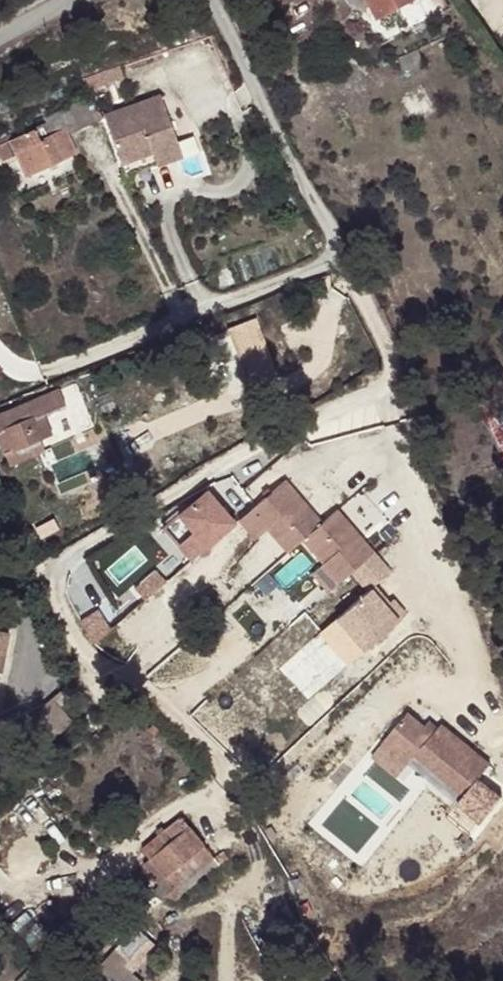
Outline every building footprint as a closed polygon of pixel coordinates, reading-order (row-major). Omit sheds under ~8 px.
[(386,28),(433,0),(369,0),(386,28)] [(432,58),(413,69),(421,82),(440,70),(432,58)] [(104,114),(126,173),(182,152),(161,94),(104,114)] [(32,129),(9,140),(0,144),(0,158),(1,161),(16,154),(24,173),(74,151),(68,136),(99,123),(88,100),(49,117),(51,121),(32,129)] [(262,317),(234,325),(250,379),(279,371),(262,317)] [(6,451),(24,444),(52,432),(38,398),(0,414),(0,438),(6,451)] [(74,406),(51,412),(57,437),(80,432),(74,406)] [(29,456),(24,444),(6,451),(10,463),(29,456)] [(285,481),(250,509),(267,528),(287,553),(303,540),(323,564),(339,582),(373,553),(337,510),(322,524),(285,481)] [(267,528),(250,509),(239,519),(255,538),(267,528)] [(182,540),(198,532),(189,516),(174,524),(182,540)] [(136,546),(112,567),(123,581),(148,559),(136,546)] [(328,592),(339,582),(323,564),(312,573),(328,592)] [(150,600),(173,580),(162,567),(139,588),(150,600)] [(327,634),(359,666),(413,612),(381,580),(327,634)] [(101,609),(85,620),(100,640),(116,628),(101,609)] [(3,673),(10,636),(0,633),(0,672),(3,673)] [(29,722),(47,742),(71,722),(62,712),(77,699),(68,688),(29,722)] [(415,707),(376,757),(404,778),(421,755),(474,795),(500,761),(438,715),(433,721),(415,707)] [(176,871),(186,883),(217,858),(184,816),(144,848),(153,858),(145,865),(161,883),(176,871)] [(118,969),(127,980),(146,980),(131,960),(118,969)] [(44,980),(32,970),(20,980),(44,980)]
